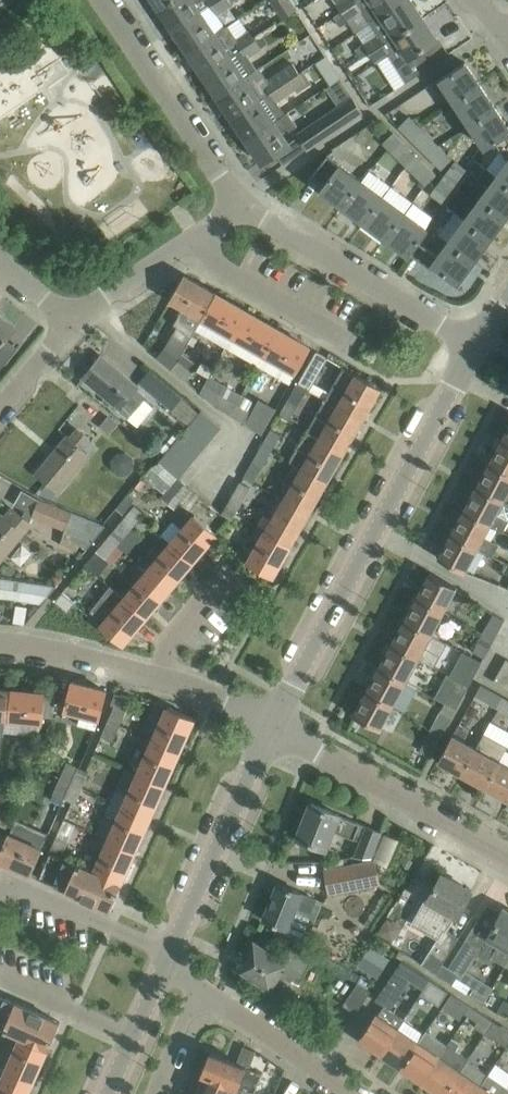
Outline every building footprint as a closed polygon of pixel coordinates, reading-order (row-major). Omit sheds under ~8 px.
[(158,7),(173,30),(192,17),(217,1),(218,0),(170,0),(158,7)] [(217,1),(192,17),(173,30),(188,52),(215,34),(206,21),(233,3),(231,0),(218,0),(217,1)] [(298,8),(292,0),(271,0),(282,18),(298,8)] [(336,1),(342,11),(358,0),(337,0),(336,1)] [(342,11),(348,20),(363,11),(369,22),(368,23),(369,24),(404,0),(358,0),(342,11)] [(369,24),(375,34),(363,42),(370,53),(422,17),(411,0),(404,0),(369,24)] [(422,48),(437,39),(422,17),(370,53),(375,62),(390,53),(393,56),(405,49),(412,60),(399,68),(408,80),(433,64),(422,48)] [(217,32),(215,34),(188,52),(202,73),(224,59),(256,38),(249,28),(235,38),(227,25),(217,32)] [(268,42),(263,33),(256,38),(224,59),(202,73),(217,96),(244,78),(258,69),(251,57),(263,50),(261,47),(268,42)] [(325,55),(316,61),(324,73),(333,67),(325,55)] [(258,69),(244,78),(217,96),(232,117),(259,99),(304,70),(309,66),(303,57),(267,81),(258,69)] [(480,84),(465,61),(440,78),(456,101),(480,84)] [(310,80),(304,70),(259,99),(232,117),(246,139),(274,121),(266,110),(310,80)] [(354,97),(342,79),(327,89),(339,107),(298,134),(307,148),(330,133),(364,112),(354,97)] [(495,107),(480,84),(456,101),(471,124),(495,107)] [(471,124),(486,146),(494,140),(495,141),(507,132),(507,126),(495,107),(471,124)] [(297,125),(288,112),(274,121),(246,139),(261,162),(289,144),(281,132),(287,127),(289,130),(297,125)] [(408,136),(419,125),(409,116),(398,127),(408,136)] [(428,157),(439,145),(419,125),(408,136),(428,157)] [(400,161),(412,149),(394,132),(382,143),(400,161)] [(495,141),(507,161),(497,175),(507,183),(507,132),(495,141)] [(439,145),(428,157),(441,170),(452,158),(439,145)] [(433,170),(412,149),(400,161),(414,175),(421,181),(433,170)] [(352,173),(345,167),(327,155),(310,178),(335,197),(352,173)] [(446,173),(454,181),(464,166),(455,160),(446,173)] [(454,181),(446,173),(442,178),(451,186),(440,201),(444,204),(468,169),(464,166),(454,181)] [(421,181),(425,185),(437,174),(433,170),(421,181)] [(360,215),(377,192),(352,173),(335,197),(360,215)] [(507,211),(507,183),(497,175),(481,197),(505,215),(507,211)] [(440,201),(451,186),(442,178),(430,194),(440,201)] [(385,234),(402,210),(377,192),(360,215),(385,234)] [(489,237),(505,215),(481,197),(464,219),(484,234),(489,237)] [(418,241),(427,228),(402,210),(385,234),(410,253),(410,252),(418,241)] [(489,237),(484,234),(464,219),(448,241),(472,259),(489,237)] [(432,268),(435,265),(456,281),(472,259),(448,241),(437,255),(418,241),(410,252),(432,268)] [(215,292),(184,275),(170,300),(184,308),(179,318),(197,328),(202,318),(200,317),(210,301),(215,292)] [(215,292),(210,301),(200,317),(202,318),(218,327),(211,339),(226,347),(233,336),(247,311),(215,292)] [(265,354),(279,329),(247,311),(233,336),(265,354)] [(6,337),(15,327),(0,315),(0,344),(6,337)] [(176,358),(178,360),(191,336),(177,325),(164,348),(157,357),(169,367),(176,358)] [(296,372),(310,347),(279,329),(265,354),(296,372)] [(298,382),(307,388),(325,357),(315,352),(298,382)] [(128,414),(140,424),(154,408),(144,400),(146,396),(136,388),(137,386),(101,355),(83,377),(128,414)] [(192,372),(178,360),(176,358),(169,367),(185,380),(192,372)] [(381,387),(373,383),(343,366),(333,385),(325,398),(362,420),(381,387)] [(193,421),(200,412),(172,390),(149,371),(142,380),(164,399),(192,422),(193,421)] [(298,382),(288,398),(298,404),(307,388),(298,382)] [(231,413),(236,403),(220,394),(215,403),(231,413)] [(344,451),(362,420),(325,398),(307,429),(337,446),(344,451)] [(290,419),(296,408),(286,402),(279,414),(290,419)] [(231,413),(246,422),(252,412),(236,403),(231,413)] [(202,410),(200,412),(193,421),(213,437),(221,427),(202,410)] [(100,426),(109,434),(118,423),(108,415),(100,426)] [(193,421),(192,422),(185,431),(204,447),(213,437),(193,421)] [(70,438),(67,436),(37,472),(54,486),(58,490),(96,444),(77,429),(70,438)] [(262,445),(271,451),(280,434),(271,429),(262,445)] [(344,451),(337,446),(307,429),(288,460),(301,468),(326,482),(344,451)] [(196,457),(204,447),(185,431),(176,441),(196,457)] [(490,462),(507,472),(507,443),(502,440),(490,462)] [(187,467),(196,457),(176,441),(168,451),(187,467)] [(254,482),(271,451),(262,445),(244,477),(254,482)] [(179,478),(187,467),(168,451),(158,463),(178,479),(190,489),(191,488),(179,478)] [(507,490),(507,472),(490,462),(478,485),(503,499),(507,490)] [(178,479),(158,463),(145,478),(165,495),(178,479)] [(309,513),(326,482),(301,468),(283,499),(309,513)] [(190,489),(178,479),(165,495),(177,505),(190,489)] [(232,497),(241,503),(250,487),(241,482),(232,497)] [(464,509),(490,524),(503,531),(507,521),(507,502),(503,499),(478,485),(464,509)] [(202,499),(190,489),(177,505),(189,515),(202,499)] [(241,503),(232,497),(223,513),(232,519),(241,503)] [(96,520),(39,499),(32,517),(88,539),(89,538),(94,540),(105,525),(95,522),(96,520)] [(290,545),(309,513),(283,499),(266,530),(290,545)] [(135,505),(121,521),(131,529),(144,513),(135,505)] [(2,515),(0,517),(0,559),(31,523),(12,508),(4,517),(2,515)] [(483,537),(490,524),(464,509),(451,533),(477,548),(493,555),(498,544),(483,537)] [(171,520),(160,533),(193,560),(217,533),(194,513),(181,529),(171,520)] [(121,521),(108,536),(118,544),(131,529),(121,521)] [(193,560),(160,533),(158,530),(134,558),(147,569),(170,588),(193,560)] [(266,530),(258,543),(247,562),(272,576),(290,545),(266,530)] [(451,533),(438,557),(465,571),(477,548),(451,533)] [(118,544),(108,536),(96,550),(106,559),(118,544)] [(93,557),(86,565),(110,586),(111,586),(146,616),(170,588),(147,569),(130,589),(93,557)] [(507,563),(497,583),(507,588),(507,563)] [(444,610),(446,606),(456,586),(430,572),(417,596),(444,610)] [(40,604),(55,585),(0,577),(0,597),(40,604)] [(146,616),(111,586),(110,586),(90,610),(104,621),(101,625),(123,644),(146,616)] [(68,611),(74,602),(63,592),(56,600),(68,611)] [(431,634),(444,610),(417,596),(405,620),(431,634)] [(484,632),(494,637),(504,619),(494,613),(484,632)] [(447,642),(431,634),(405,620),(392,643),(418,658),(434,666),(447,642)] [(481,662),(488,649),(494,637),(484,632),(471,656),(481,662)] [(385,656),(379,667),(405,681),(406,680),(418,658),(392,643),(391,645),(388,644),(383,654),(385,656)] [(458,680),(469,686),(481,662),(471,656),(458,680)] [(505,687),(507,681),(507,659),(506,658),(493,681),(505,687)] [(379,667),(366,691),(374,695),(392,705),(404,711),(417,687),(406,680),(405,681),(379,667)] [(469,686),(458,680),(448,698),(459,704),(469,686)] [(71,681),(69,690),(67,696),(45,694),(43,717),(62,719),(65,709),(100,718),(107,690),(71,681)] [(493,706),(500,694),(482,684),(474,696),(493,706)] [(45,694),(45,693),(8,689),(6,718),(42,721),(43,717),(45,694)] [(366,691),(353,714),(380,729),(392,705),(366,691)] [(132,697),(115,692),(110,706),(113,707),(108,719),(120,724),(132,697)] [(507,714),(507,699),(500,694),(493,706),(507,714)] [(432,726),(444,733),(457,709),(445,703),(432,726)] [(194,718),(186,714),(168,706),(153,739),(179,751),(194,718)] [(120,724),(108,719),(101,735),(113,740),(120,724)] [(444,733),(432,726),(420,750),(432,755),(444,733)] [(476,747),(467,766),(462,774),(485,787),(507,746),(507,745),(484,733),(476,747)] [(476,747),(452,734),(448,742),(438,761),(462,774),(467,766),(476,747)] [(165,784),(179,751),(153,739),(138,772),(165,784)] [(485,787),(507,800),(507,764),(500,760),(485,787)] [(78,766),(67,761),(60,777),(71,782),(78,766)] [(90,772),(78,766),(71,782),(83,787),(90,772)] [(150,817),(165,784),(138,772),(124,805),(150,817)] [(71,782),(60,777),(53,793),(64,798),(71,782)] [(76,802),(83,787),(71,782),(64,798),(76,802)] [(340,814),(311,802),(297,837),(326,849),(333,830),(354,838),(360,823),(339,815),(340,814)] [(135,850),(150,817),(124,805),(109,838),(135,850)] [(371,857),(373,852),(381,831),(367,826),(359,846),(355,856),(371,857)] [(1,848),(8,833),(0,829),(0,852),(1,848)] [(42,848),(8,833),(1,848),(0,852),(0,861),(30,874),(42,848)] [(50,852),(61,857),(68,840),(57,836),(50,852)] [(121,883),(135,850),(109,838),(94,871),(121,883)] [(50,852),(39,878),(110,909),(121,883),(94,871),(61,857),(50,852)] [(325,870),(330,895),(381,885),(375,860),(325,870)] [(425,897),(415,916),(436,928),(432,935),(438,938),(421,964),(435,973),(458,938),(446,930),(456,915),(457,915),(463,905),(472,890),(442,873),(428,898),(425,897)] [(264,919),(287,929),(296,907),(311,913),(316,899),(301,892),(278,883),(264,919)] [(461,946),(475,954),(489,962),(491,957),(499,944),(507,949),(507,910),(504,908),(492,929),(477,921),(461,946)] [(288,944),(280,959),(254,941),(243,969),(270,987),(280,972),(300,983),(313,958),(288,944)] [(461,946),(445,971),(457,978),(460,973),(463,974),(475,954),(461,946)] [(385,1004),(389,1007),(393,1001),(395,1003),(400,996),(410,981),(423,990),(430,980),(402,961),(376,1000),(384,1006),(385,1004)] [(351,977),(349,980),(337,974),(328,988),(360,1007),(372,989),(351,977)] [(423,990),(421,993),(440,1006),(448,992),(430,980),(423,990)] [(452,993),(442,1008),(460,1020),(464,1013),(467,1015),(473,1007),(452,993)] [(21,1036),(47,1047),(48,1048),(60,1021),(0,995),(0,1026),(21,1036)] [(404,1018),(389,1007),(385,1004),(384,1006),(377,1016),(375,1015),(359,1038),(368,1044),(365,1049),(378,1058),(381,1053),(404,1018)] [(473,1007),(467,1015),(477,1022),(474,1026),(485,1033),(494,1020),(473,1007)] [(401,1067),(425,1032),(404,1018),(381,1053),(401,1067)] [(507,1043),(507,1029),(494,1020),(485,1033),(506,1046),(507,1043)] [(438,1029),(431,1024),(425,1032),(401,1067),(422,1081),(438,1058),(428,1051),(438,1038),(434,1035),(438,1029)] [(33,1080),(47,1047),(21,1036),(6,1069),(33,1080)] [(440,1056),(438,1058),(422,1081),(441,1093),(444,1093),(468,1058),(456,1049),(460,1044),(452,1038),(440,1056)] [(237,1062),(248,1067),(255,1050),(243,1046),(237,1062)] [(237,1062),(211,1052),(203,1071),(253,1092),(256,1084),(261,1073),(248,1067),(237,1062)] [(469,1059),(468,1058),(444,1093),(474,1093),(481,1084),(488,1074),(468,1061),(469,1059)] [(33,1080),(6,1069),(0,1083),(0,1093),(27,1093),(33,1080)] [(204,1074),(201,1083),(204,1084),(200,1093),(242,1093),(244,1089),(252,1093),(253,1092),(203,1071),(202,1073),(204,1074)] [(481,1084),(474,1093),(504,1093),(507,1089),(507,1088),(488,1074),(481,1084)]
